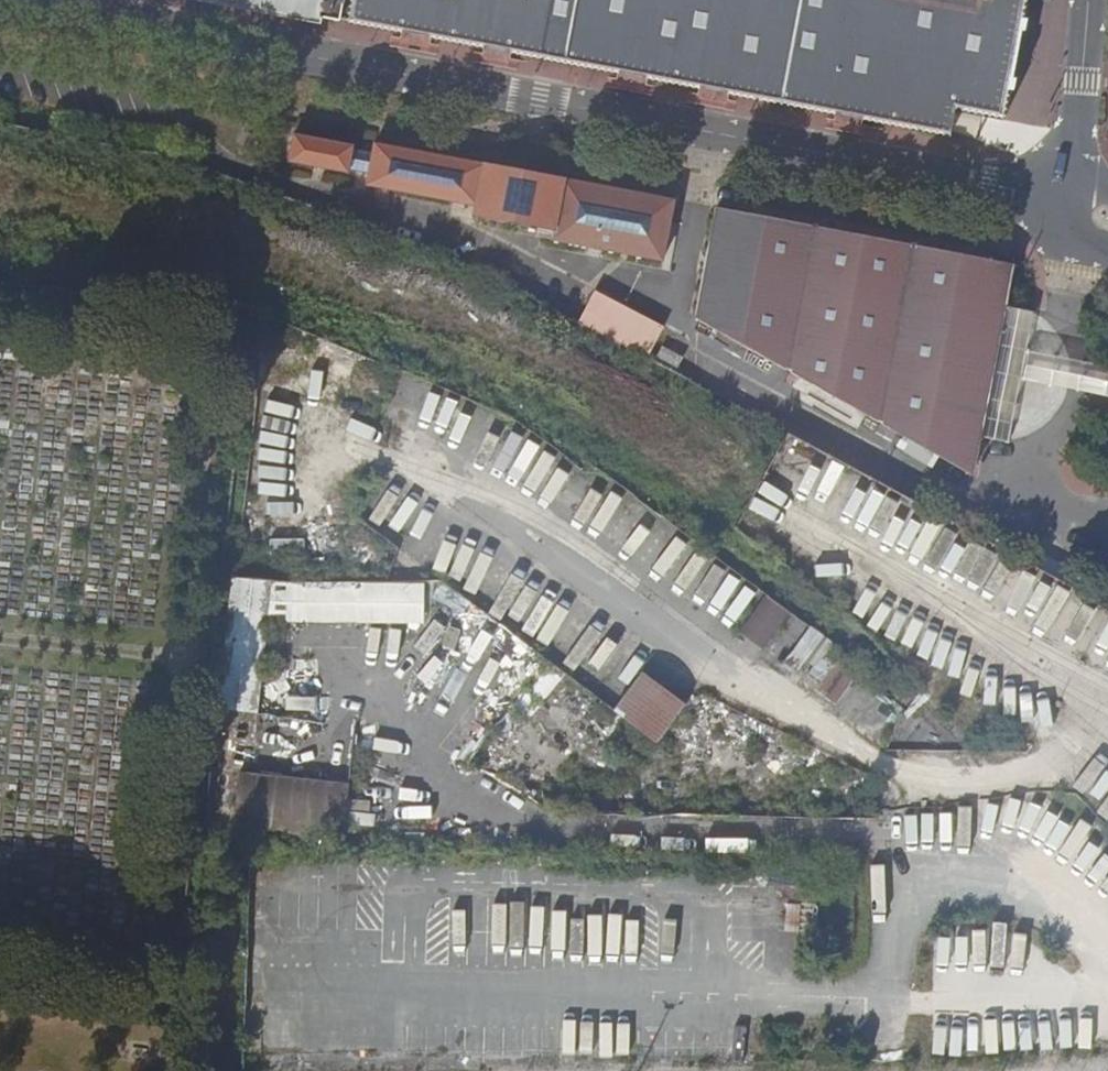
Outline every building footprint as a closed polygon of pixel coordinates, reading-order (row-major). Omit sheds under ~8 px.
[(320,23),(325,0),(191,0),(320,23)] [(582,0),(366,0),(362,21),(570,60),(582,0)] [(570,60),(620,70),(618,82),(645,87),(648,76),(702,86),(699,97),(728,103),(730,91),(837,111),(835,123),(862,128),(864,118),(952,135),(959,102),(1006,111),(1028,0),(582,0),(570,60)] [(291,162),(350,174),(349,180),(478,204),(476,215),(557,230),(555,240),(664,262),(676,200),(378,144),(376,150),(297,135),(291,162)] [(698,320),(970,480),(1015,264),(718,208),(698,320)] [(579,322),(604,335),(648,358),(649,357),(665,327),(596,291),(579,322)] [(663,346),(656,359),(677,371),(685,358),(663,346)] [(231,576),(217,710),(259,714),(269,624),(424,624),(424,583),(323,583),(315,584),(291,584),(231,576)] [(790,612),(768,595),(740,632),(763,650),(790,612)] [(810,628),(782,665),(780,667),(836,705),(859,673),(839,658),(841,655),(831,646),(832,645),(810,628)] [(631,724),(662,684),(643,669),(611,709),(631,724)] [(685,702),(662,684),(631,724),(654,742),(685,702)] [(236,804),(239,774),(218,771),(215,803),(209,803),(209,811),(214,811),(214,812),(225,813),(226,804),(236,804)] [(240,772),(239,774),(236,804),(234,827),(342,838),(351,784),(240,772)]
